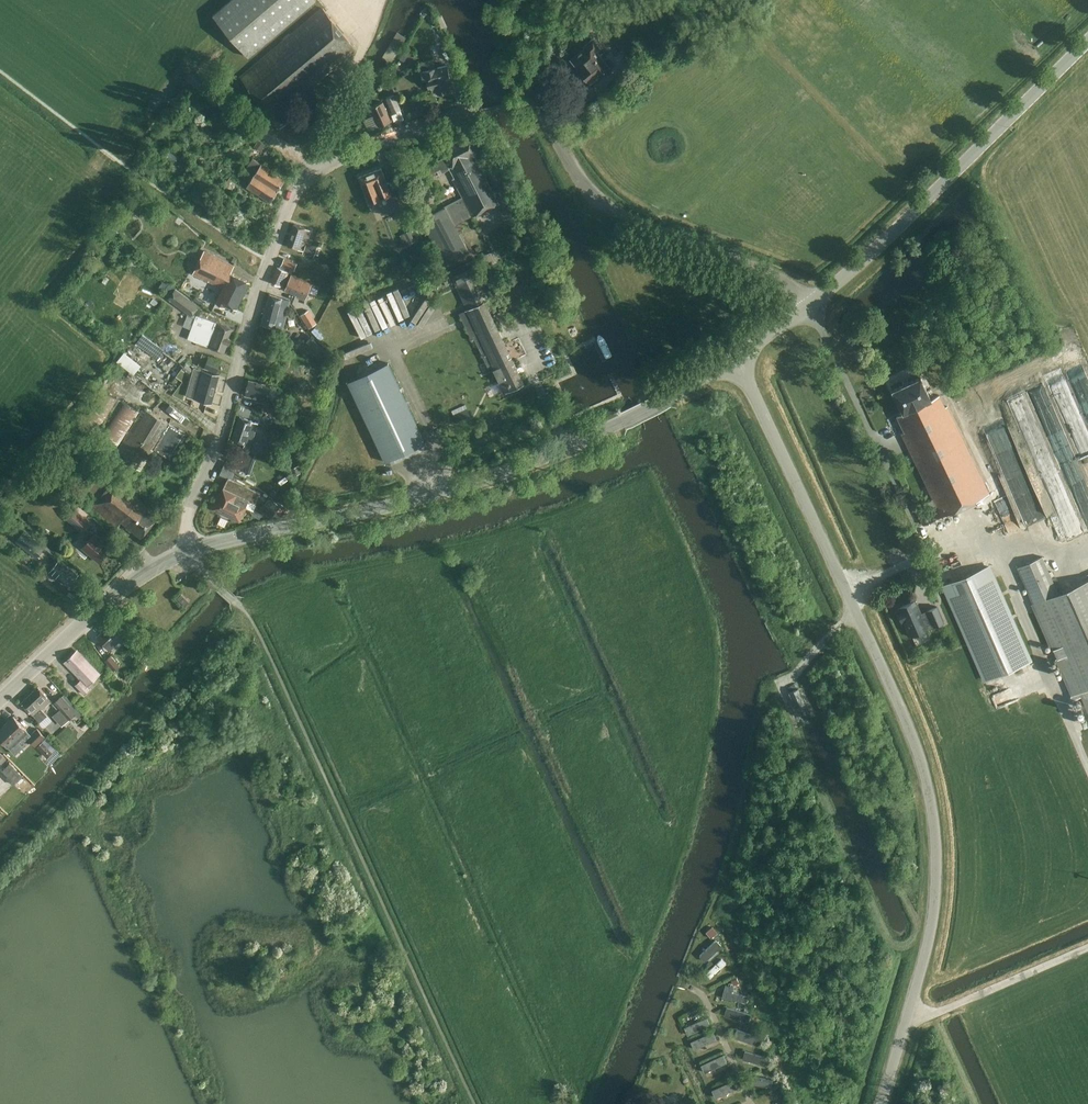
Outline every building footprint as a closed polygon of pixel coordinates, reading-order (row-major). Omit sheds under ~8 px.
[(214,16),(248,58),(316,1),(315,0),(232,0),(214,16)] [(293,103),(357,49),(323,9),(240,78),(280,126),(291,116),(284,108),(291,101),(293,103)] [(607,68),(609,66),(600,56),(601,55),(596,50),(600,47),(592,38),(583,46),(584,48),(571,59),(591,82),(607,68)] [(447,85),(451,84),(447,65),(435,68),(433,60),(419,63),(421,72),(423,81),(427,80),(429,87),(431,87),(432,91),(437,90),(438,93),(448,91),(447,85)] [(392,113),(400,110),(394,96),(386,99),(392,113)] [(379,127),(391,121),(382,102),(370,107),(372,112),(368,113),(375,127),(379,126),(379,127)] [(476,154),(480,152),(470,133),(443,147),(448,156),(445,158),(441,159),(435,162),(433,162),(432,162),(430,162),(427,169),(433,172),(434,172),(448,165),(455,179),(453,180),(462,197),(444,206),(445,207),(423,219),(445,264),(469,252),(455,225),(473,216),(473,217),(499,203),(479,166),(482,164),(476,154)] [(258,140),(253,147),(261,152),(265,144),(258,140)] [(270,202),(284,179),(252,158),(245,169),(242,167),(238,174),(249,182),(246,187),(270,202)] [(394,216),(407,211),(395,180),(387,183),(381,168),(360,177),(369,202),(386,196),(394,216)] [(318,255),(320,248),(306,243),(307,242),(311,230),(294,224),(287,245),(304,251),(303,253),(314,256),(315,254),(318,255)] [(410,230),(404,233),(409,244),(415,241),(410,230)] [(237,309),(249,282),(230,273),(234,266),(204,251),(192,273),(222,288),(215,302),(225,307),(226,304),(237,309)] [(295,271),(297,264),(284,259),(281,265),(280,268),(278,267),(270,282),(280,286),(282,286),(290,269),(295,271)] [(462,318),(466,326),(473,323),(477,332),(495,323),(485,302),(489,300),(483,288),(479,290),(469,270),(452,278),(469,314),(462,318)] [(305,300),(312,284),(292,276),(285,290),(296,295),(295,296),(305,300)] [(175,288),(168,298),(191,315),(199,305),(175,288)] [(497,304),(501,312),(528,300),(524,291),(497,304)] [(287,307),(290,301),(269,294),(261,324),(282,329),(287,314),(289,308),(287,307)] [(309,309),(301,314),(309,327),(317,322),(309,309)] [(187,338),(224,352),(228,343),(229,343),(231,338),(230,338),(234,328),(196,315),(187,338)] [(506,392),(524,383),(495,323),(477,332),(482,342),(478,344),(480,349),(484,347),(486,353),(494,369),(495,369),(496,372),(497,374),(500,380),(500,381),(490,386),(494,394),(504,389),(506,392)] [(310,336),(304,343),(319,356),(325,349),(310,336)] [(126,350),(118,360),(136,374),(144,364),(126,350)] [(217,372),(221,361),(200,353),(196,364),(217,372)] [(348,382),(386,463),(426,445),(388,363),(348,382)] [(192,369),(186,364),(183,368),(189,373),(192,369)] [(193,396),(200,369),(193,367),(186,394),(193,396)] [(200,369),(192,398),(211,403),(219,374),(200,369)] [(931,398),(920,376),(892,390),(903,412),(897,415),(905,431),(902,432),(927,486),(922,488),(925,495),(928,494),(930,499),(926,501),(927,505),(917,510),(924,525),(989,493),(947,406),(945,407),(939,394),(931,398)] [(268,395),(270,385),(249,379),(245,394),(256,397),(255,400),(266,402),(268,395)] [(140,411),(100,386),(77,423),(117,448),(140,411)] [(279,397),(272,400),(280,416),(287,412),(279,397)] [(170,409),(183,420),(187,415),(174,404),(170,409)] [(140,469),(170,424),(144,407),(114,454),(140,469)] [(249,448),(258,423),(240,417),(232,439),(244,443),(243,446),(249,448)] [(1050,431),(1063,430),(1062,421),(1049,422),(1050,431)] [(72,447),(81,456),(87,449),(78,440),(72,447)] [(247,454),(241,470),(250,473),(255,457),(247,454)] [(222,472),(234,477),(239,466),(227,461),(222,472)] [(299,465),(291,469),(294,476),(302,473),(299,465)] [(90,490),(98,497),(88,508),(97,515),(99,513),(116,527),(121,521),(141,537),(158,516),(147,507),(148,506),(137,496),(138,494),(115,476),(107,470),(90,490)] [(260,492),(233,480),(228,478),(213,508),(239,521),(248,500),(254,503),(260,492)] [(1006,491),(995,496),(1011,534),(1022,529),(1006,491)] [(269,498),(260,509),(270,518),(279,507),(269,498)] [(83,533),(92,522),(75,509),(67,519),(83,533)] [(23,530),(15,541),(36,558),(42,550),(44,547),(23,530)] [(88,540),(94,534),(91,531),(85,537),(88,540)] [(88,541),(82,548),(99,563),(110,550),(102,543),(104,542),(94,534),(88,540),(88,541)] [(1042,556),(1018,567),(1074,695),(1079,692),(1087,688),(1087,579),(1058,592),(1042,556)] [(73,587),(79,579),(76,577),(78,575),(59,559),(49,572),(68,587),(70,585),(73,587)] [(986,680),(1030,660),(989,566),(945,586),(986,680)] [(185,606),(189,602),(181,594),(177,598),(185,606)] [(920,613),(914,600),(898,607),(899,611),(897,612),(901,622),(904,621),(911,637),(944,623),(937,606),(920,613)] [(109,650),(123,637),(110,624),(97,636),(109,650)] [(134,651),(139,646),(128,635),(123,640),(134,651)] [(87,686),(100,674),(80,652),(77,655),(75,653),(67,660),(65,663),(81,680),(75,685),(84,694),(89,689),(87,686)] [(111,654),(105,660),(113,670),(120,664),(111,654)] [(42,709),(51,701),(38,687),(21,702),(34,716),(40,723),(48,716),(42,709)] [(1079,692),(1087,712),(1087,688),(1079,692)] [(790,693),(796,707),(804,703),(798,690),(790,693)] [(80,718),(83,715),(65,694),(61,697),(60,696),(53,703),(59,710),(53,716),(62,726),(75,713),(80,718)] [(13,717),(0,730),(0,739),(8,748),(26,731),(13,717)] [(30,734),(27,737),(29,739),(35,745),(45,736),(37,727),(30,734)] [(26,731),(8,748),(13,753),(29,739),(27,737),(30,734),(26,731)] [(42,742),(36,747),(42,753),(47,748),(42,742)] [(13,785),(22,777),(9,764),(3,770),(10,777),(8,780),(13,785)] [(712,927),(705,933),(710,939),(717,933),(712,927)] [(707,945),(716,955),(726,947),(717,937),(707,945)] [(721,958),(705,974),(710,979),(726,963),(721,958)] [(736,976),(730,979),(733,986),(739,983),(736,976)] [(725,984),(722,997),(744,1003),(746,996),(731,992),(733,987),(725,984)] [(726,1007),(724,1015),(748,1022),(750,1014),(726,1007)] [(706,1018),(684,1027),(687,1035),(710,1026),(706,1018)] [(736,1029),(734,1038),(756,1044),(759,1035),(736,1029)] [(712,1031),(690,1041),(693,1049),(715,1039),(712,1031)] [(744,1051),(742,1059),(765,1066),(768,1058),(744,1051)] [(723,1055),(700,1065),(704,1072),(704,1073),(726,1063),(723,1055)] [(753,1077),(751,1084),(771,1087),(772,1080),(753,1077)] [(733,1080),(711,1090),(715,1098),(737,1088),(733,1080)]
